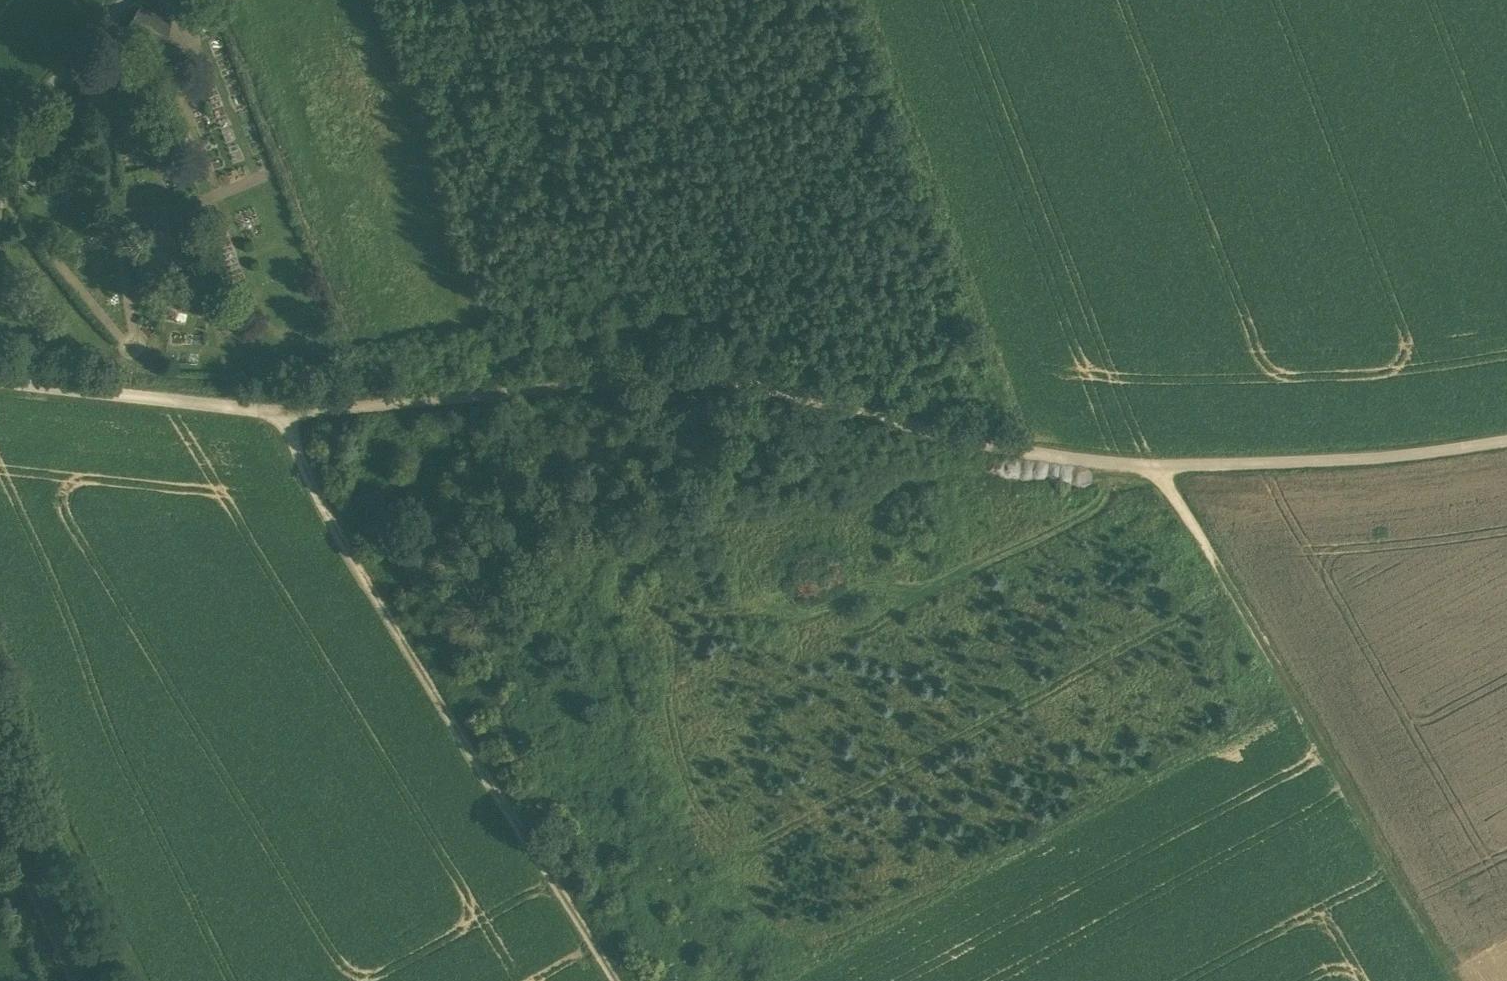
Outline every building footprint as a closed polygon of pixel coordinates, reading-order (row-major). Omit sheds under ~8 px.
[(165,19),(140,9),(130,25),(151,42),(165,19)]
